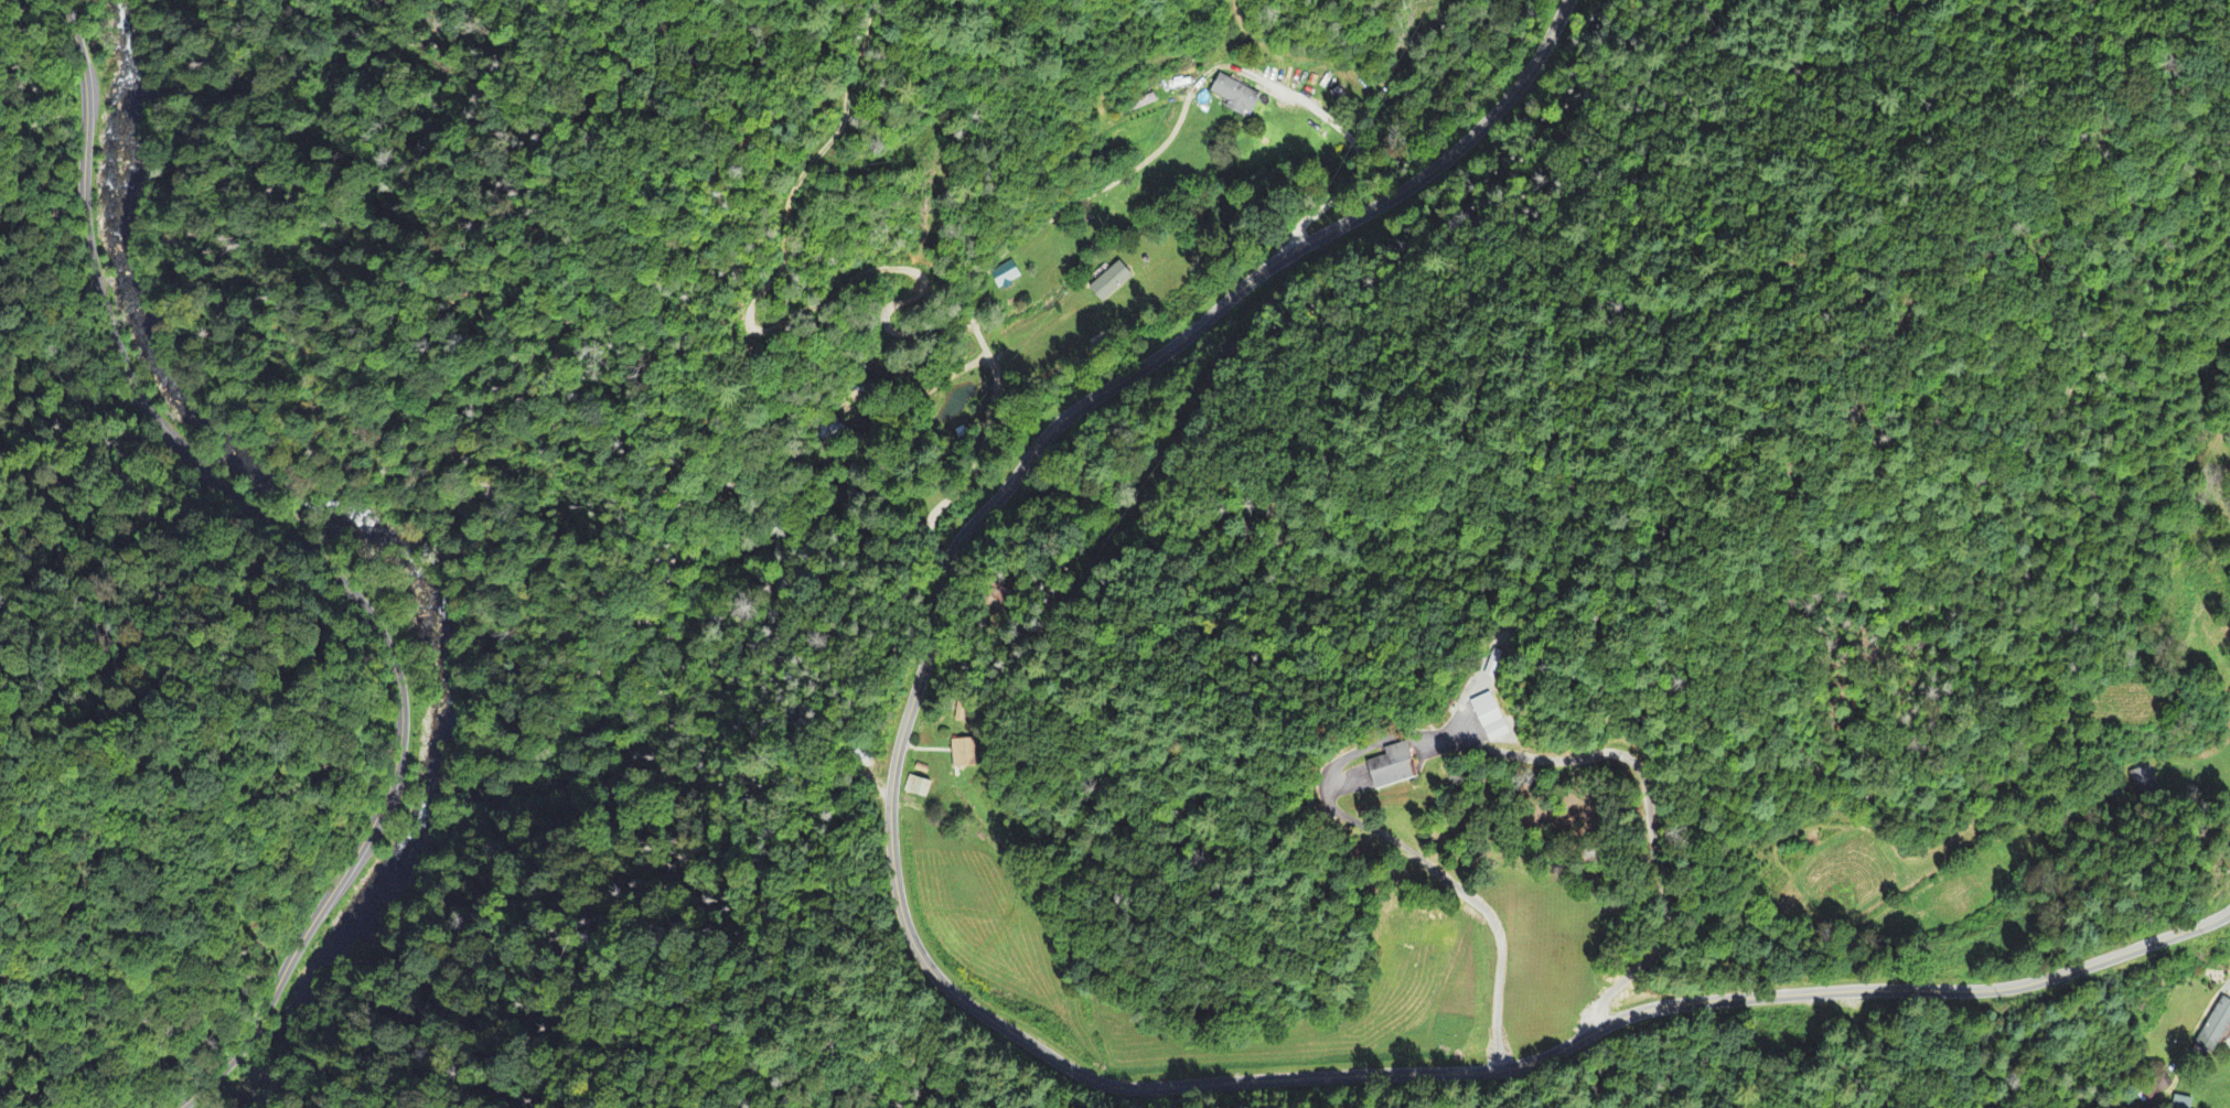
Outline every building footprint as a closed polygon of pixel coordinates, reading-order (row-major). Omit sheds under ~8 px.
[(1212,98),(1231,105),(1227,114),(1252,124),(1263,96),(1220,79),(1212,98)] [(1023,281),(1013,263),(991,275),(1000,293),(1023,281)] [(1491,745),(1510,737),(1493,695),(1473,703),(1491,745)] [(952,743),(954,771),(976,769),(973,741),(952,743)] [(1385,752),(1388,759),(1369,764),(1377,793),(1419,781),(1409,745),(1385,752)] [(933,785),(910,778),(905,794),(927,802),(933,785)] [(2222,999),(2198,1048),(2217,1057),(2229,1030),(2229,1003),(2222,999)] [(2175,1098),(2172,1107),(2193,1107),(2194,1102),(2175,1098)]
